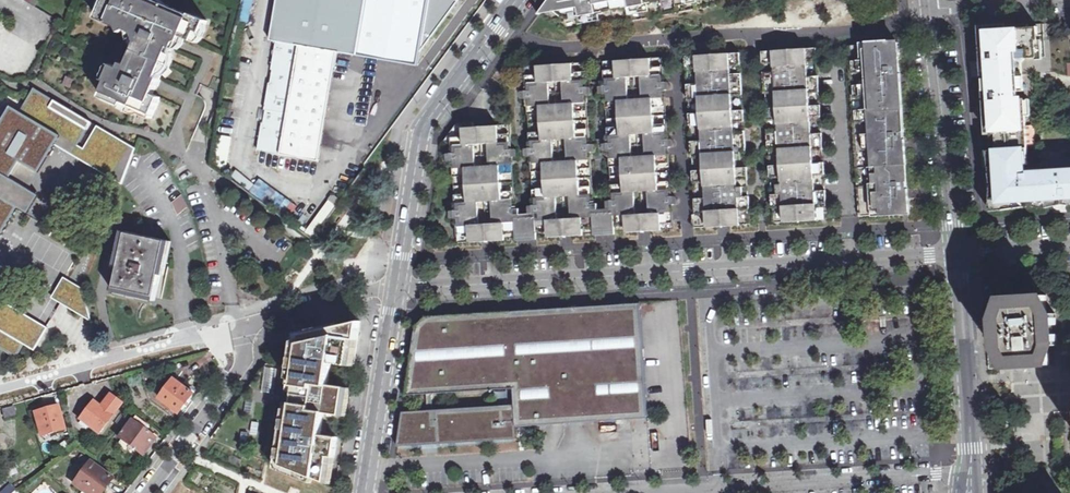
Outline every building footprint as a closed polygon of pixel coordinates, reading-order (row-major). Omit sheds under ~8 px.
[(101,11),(104,10),(108,0),(101,0),(97,9),(101,11)] [(158,79),(171,48),(168,46),(174,34),(182,37),(194,42),(198,32),(202,34),(208,21),(192,15),(191,17),(164,6),(163,9),(149,2),(150,0),(108,0),(104,10),(101,11),(98,18),(120,27),(121,32),(126,30),(134,34),(138,42),(134,51),(127,67),(123,65),(121,69),(114,66),(107,82),(108,83),(101,99),(122,108),(123,104),(153,117),(161,99),(154,96),(148,93),(155,78),(158,79)] [(277,39),(337,49),(354,52),(363,0),(283,0),(277,39)] [(542,14),(568,33),(615,24),(612,10),(610,0),(552,0),(542,14)] [(713,6),(711,0),(610,0),(612,10),(615,24),(713,6)] [(1050,72),(1052,72),(1054,73),(1060,75),(1066,76),(1069,75),(1069,22),(1048,23),(1048,24),(1048,29),(1050,72)] [(985,52),(989,55),(989,66),(990,67),(991,92),(988,97),(988,106),(988,110),(987,110),(989,133),(991,133),(992,151),(1023,149),(1028,149),(1024,98),(1018,98),(1018,91),(1024,91),(1023,73),(1010,74),(1010,73),(1008,73),(1007,59),(1027,58),(1045,56),(1045,43),(1043,24),(983,28),(982,28),(982,29),(983,43),(984,43),(985,52)] [(126,30),(134,51),(138,42),(134,34),(126,30)] [(168,46),(171,48),(177,50),(182,37),(174,34),(168,46)] [(337,49),(277,39),(258,148),(319,158),(337,49)] [(849,46),(853,110),(902,107),(901,83),(896,83),(896,78),(895,75),(900,74),(898,42),(889,43),(889,41),(867,42),(867,45),(849,46)] [(983,43),(983,45),(984,61),(985,76),(987,107),(987,110),(988,110),(988,106),(988,97),(991,92),(990,67),(989,66),(989,55),(985,52),(984,43),(983,43)] [(172,53),(171,48),(158,79),(161,77),(164,75),(167,71),(170,66),(172,62),(172,58),(172,53)] [(817,48),(763,51),(765,77),(770,76),(770,79),(771,84),(769,84),(766,93),(767,108),(769,133),(774,133),(774,137),(774,141),(773,141),(770,150),(770,166),(772,190),(777,190),(777,193),(778,198),(776,198),(773,206),(774,223),(828,219),(824,162),(820,105),(817,48)] [(750,208),(745,200),(744,200),(744,195),(743,192),(749,191),(747,167),(746,151),(742,143),(740,143),(740,138),(740,135),(745,135),(743,110),(742,94),(738,86),(737,86),(736,81),(736,78),(742,78),(740,53),(686,56),(697,214),(693,215),(694,228),(751,224),(750,208)] [(674,229),(673,213),(669,213),(668,206),(673,206),(673,205),(674,205),(674,204),(675,204),(675,203),(676,203),(676,202),(676,201),(676,200),(675,199),(674,198),(673,197),(672,197),(665,197),(664,190),(671,190),(669,155),(665,156),(664,149),(669,148),(670,147),(671,147),(672,146),(672,145),(673,144),(672,143),(672,142),(671,141),(670,141),(669,140),(668,140),(669,140),(661,140),(661,133),(668,133),(666,98),(661,99),(661,91),(665,91),(667,90),(668,89),(668,88),(669,88),(669,87),(669,86),(668,85),(668,84),(667,83),(666,83),(665,83),(665,82),(657,83),(657,76),(664,75),(663,58),(604,61),(605,79),(612,79),(613,86),(606,86),(606,87),(605,87),(604,87),(604,88),(603,88),(603,89),(602,90),(602,91),(602,92),(603,93),(604,94),(605,94),(606,94),(606,95),(611,95),(611,102),(607,102),(609,136),(616,136),(617,143),(610,143),(609,144),(608,145),(607,145),(606,146),(606,147),(606,148),(606,149),(607,150),(607,151),(608,151),(609,151),(610,151),(610,152),(614,152),(615,159),(611,159),(613,193),(620,193),(620,200),(613,201),(612,201),(612,202),(611,202),(611,203),(610,203),(610,205),(610,206),(610,207),(611,207),(611,208),(612,208),(612,209),(613,209),(614,209),(618,209),(618,216),(614,216),(615,233),(674,229)] [(1027,58),(1007,59),(1008,73),(1010,73),(1010,74),(1023,73),(1023,63),(1027,58)] [(596,234),(595,218),(590,218),(590,211),(594,210),(595,209),(596,209),(597,209),(597,208),(598,207),(598,206),(598,205),(597,204),(596,203),(595,203),(595,202),(594,203),(594,202),(587,202),(586,195),(593,195),(591,160),(587,161),(586,154),(591,153),(592,152),(593,152),(594,151),(594,150),(594,149),(594,148),(594,147),(593,146),(592,146),(591,145),(590,145),(583,145),(583,138),(590,138),(588,103),(583,104),(583,97),(587,96),(587,95),(588,95),(589,95),(590,94),(590,93),(591,93),(591,91),(590,91),(590,90),(589,89),(588,88),(587,88),(579,88),(579,81),(586,81),(585,63),(526,66),(527,84),(534,84),(535,91),(527,91),(528,92),(527,92),(526,92),(525,93),(524,94),(524,95),(524,96),(524,97),(525,98),(526,99),(527,99),(528,99),(528,100),(533,99),(533,107),(528,107),(531,141),(538,141),(538,148),(531,149),(530,149),(529,150),(528,150),(528,151),(528,152),(528,153),(528,154),(528,155),(529,155),(529,156),(530,156),(531,156),(532,157),(536,157),(537,164),(532,164),(534,199),(541,198),(542,206),(535,206),(534,206),(533,207),(532,208),(532,209),(531,210),(531,211),(532,212),(532,213),(533,213),(534,213),(534,214),(535,214),(540,214),(540,221),(536,221),(537,238),(596,234)] [(107,82),(114,66),(109,64),(102,80),(107,82)] [(161,80),(158,79),(155,78),(148,93),(154,96),(161,80)] [(35,90),(22,113),(8,105),(0,119),(0,236),(2,237),(19,207),(15,205),(45,154),(49,157),(56,145),(60,138),(77,148),(92,123),(35,90)] [(123,104),(122,108),(120,111),(138,119),(139,115),(152,121),(153,117),(123,104)] [(853,110),(854,137),(863,137),(863,150),(855,150),(857,168),(906,165),(905,149),(900,149),(900,145),(900,140),(904,140),(902,107),(853,110)] [(518,239),(517,223),(513,223),(512,216),(517,215),(518,215),(518,214),(519,214),(519,213),(520,213),(520,212),(520,211),(520,210),(520,209),(519,209),(519,208),(518,208),(517,207),(516,207),(509,207),(509,200),(516,200),(514,166),(509,166),(508,158),(513,158),(514,157),(515,157),(516,156),(517,155),(517,154),(516,153),(516,152),(515,151),(513,150),(505,150),(505,143),(512,143),(511,124),(475,126),(474,121),(460,122),(446,141),(453,146),(460,146),(461,153),(453,153),(453,154),(452,155),(451,155),(450,156),(450,157),(450,158),(450,159),(451,160),(452,160),(452,161),(453,161),(454,161),(454,162),(458,162),(459,169),(455,169),(457,203),(464,203),(464,210),(457,211),(456,211),(456,212),(455,212),(454,213),(454,214),(454,215),(454,216),(455,217),(455,218),(456,218),(457,218),(458,219),(462,219),(463,226),(458,226),(459,243),(518,239)] [(60,138),(56,145),(122,185),(135,149),(92,123),(77,148),(60,138)] [(854,137),(855,150),(863,150),(863,137),(854,137)] [(1002,158),(1002,166),(993,167),(996,206),(1069,201),(1069,162),(1044,163),(1044,168),(1024,170),(1024,165),(1023,149),(992,151),(993,159),(1002,158)] [(993,167),(1002,166),(1002,158),(993,159),(993,163),(993,167)] [(857,168),(858,185),(862,184),(863,194),(858,194),(860,216),(880,215),(880,216),(903,214),(904,213),(909,213),(908,198),(904,198),(904,194),(904,190),(907,190),(906,165),(857,168)] [(260,179),(250,192),(288,220),(298,207),(260,179)] [(305,233),(312,238),(340,201),(333,196),(305,233)] [(183,197),(173,201),(178,212),(187,208),(183,197)] [(115,288),(157,296),(167,241),(126,233),(115,288)] [(61,305),(92,323),(85,300),(74,293),(78,287),(64,279),(52,299),(61,305)] [(85,300),(83,290),(78,287),(74,293),(85,300)] [(1056,325),(1056,314),(1048,314),(1047,295),(1029,296),(1029,301),(1020,301),(1020,297),(1002,298),(1003,317),(995,317),(996,326),(996,328),(1000,328),(1001,338),(997,338),(997,349),(1005,349),(1007,368),(1025,367),(1024,362),(1033,362),(1033,366),(1051,365),(1050,346),(1058,345),(1057,334),(1053,335),(1052,325),(1056,325)] [(25,345),(25,346),(35,352),(48,331),(0,302),(0,330),(25,345)] [(641,302),(426,316),(416,325),(397,445),(517,438),(517,426),(562,423),(630,419),(648,418),(641,302)] [(330,456),(335,457),(338,437),(321,434),(324,413),(341,415),(346,387),(329,384),(332,362),(354,365),(361,322),(302,336),(283,465),(315,478),(326,482),(330,456)] [(16,360),(25,346),(25,345),(0,330),(0,350),(16,360)] [(283,465),(302,336),(287,338),(284,366),(267,364),(211,438),(218,441),(265,460),(314,480),(315,478),(283,465)] [(174,379),(158,401),(181,417),(197,396),(174,379)] [(351,388),(346,387),(341,415),(347,416),(351,388)] [(81,419),(99,433),(122,403),(110,395),(101,407),(94,402),(81,419)] [(2,410),(5,420),(18,417),(15,406),(2,410)] [(58,407),(36,413),(42,436),(64,430),(58,407)] [(132,422),(128,419),(123,427),(128,430),(121,439),(143,456),(156,439),(147,432),(150,428),(136,417),(132,422)] [(330,456),(326,482),(331,484),(335,457),(330,456)] [(74,484),(87,492),(101,492),(111,479),(90,463),(74,484)] [(16,489),(9,483),(0,491),(0,492),(12,492),(16,489)]
